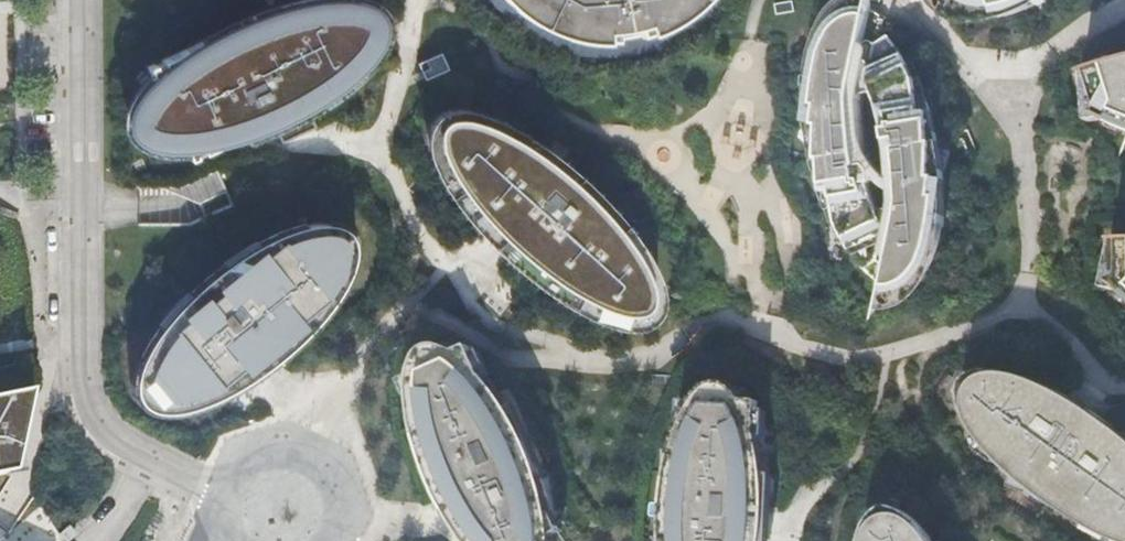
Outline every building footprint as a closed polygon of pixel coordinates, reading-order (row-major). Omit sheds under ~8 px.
[(329,0),(303,3),(287,7),(270,11),(246,21),(218,34),(201,41),(162,59),(162,61),(154,65),(153,63),(147,66),(153,79),(144,88),(137,98),(132,109),(130,117),(130,122),(131,127),(135,134),(142,140),(152,144),(163,145),(174,146),(184,145),(190,158),(197,156),(196,153),(203,149),(205,152),(245,133),(244,132),(272,121),(282,143),(299,136),(317,127),(306,104),(332,87),(354,69),(364,59),(373,47),(377,36),(379,27),(378,20),(375,15),(373,11),(369,7),(363,3),(357,0),(354,0),(335,0),(329,0)] [(497,10),(517,28),(539,42),(561,51),(583,56),(601,57),(628,56),(654,50),(675,41),(692,31),(704,22),(715,11),(724,0),(489,0),(497,10)] [(956,0),(963,5),(971,9),(983,12),(996,11),(1014,7),(1028,1),(1029,0),(955,0),(956,0)] [(882,30),(883,21),(866,17),(850,20),(834,29),(821,48),(813,75),(813,81),(803,81),(807,118),(815,171),(822,199),(832,227),(841,246),(846,243),(856,260),(872,279),(888,288),(906,286),(920,273),(928,253),(935,225),(944,228),(945,202),(944,176),(938,133),(930,100),(927,94),(918,73),(913,63),(907,65),(896,45),(885,34),(882,30)] [(1116,61),(1097,67),(1081,73),(1082,76),(1087,122),(1104,120),(1117,126),(1124,129),(1124,59),(1116,61)] [(472,117),(466,117),(451,118),(444,120),(440,123),(437,128),(437,133),(440,150),(444,161),(456,181),(472,203),(489,222),(500,233),(507,240),(530,260),(551,277),(571,290),(594,302),(615,310),(627,313),(637,312),(644,308),(648,303),(650,298),(650,289),(647,276),(642,264),(633,249),(621,232),(605,212),(588,194),(571,178),(557,166),(538,152),(518,138),(494,126),(482,120),(472,117)] [(307,225),(306,223),(287,229),(270,236),(258,242),(257,241),(223,262),(225,264),(189,294),(187,292),(159,324),(161,326),(141,358),(136,358),(133,367),(131,376),(131,388),(133,396),(137,403),(142,407),(153,413),(162,413),(177,413),(197,408),(217,400),(229,394),(243,386),(263,372),(283,357),(305,336),(324,315),(341,293),(350,274),(355,261),(357,250),(356,241),(353,231),(346,225),(344,223),(330,218),(330,224),(307,225)] [(1113,243),(1103,289),(1118,292),(1124,297),(1124,239),(1111,240),(1113,243)] [(469,347),(457,352),(451,349),(440,346),(433,346),(425,349),(417,357),(413,365),(411,373),(411,376),(401,382),(408,396),(411,395),(412,409),(416,431),(422,453),(427,468),(425,469),(444,509),(453,531),(457,529),(465,540),(553,540),(553,536),(561,532),(552,514),(550,515),(548,502),(541,479),(545,477),(514,407),(509,410),(503,402),(497,393),(491,386),(486,378),(491,376),(480,352),(474,355),(469,347)] [(973,381),(966,391),(962,392),(962,401),(965,413),(970,422),(977,435),(982,443),(977,451),(997,465),(998,462),(1016,479),(1012,489),(1031,496),(1032,493),(1053,509),(1054,507),(1079,523),(1107,539),(1112,540),(1124,540),(1124,436),(1117,429),(1109,423),(1097,414),(1093,412),(1096,410),(1089,401),(1083,394),(1075,401),(1055,390),(1032,380),(1015,375),(997,373),(985,373),(976,375),(972,376),(973,381)] [(720,383),(714,384),(706,388),(700,395),(693,403),(682,403),(681,420),(684,421),(676,448),(671,470),(666,491),(664,492),(662,540),(768,540),(770,511),(771,476),(765,476),(763,462),(762,455),(759,436),(765,436),(766,412),(759,412),(759,401),(744,401),(735,390),(730,386),(724,384),(720,383)] [(32,391),(0,397),(0,475),(16,472),(32,391)] [(893,512),(881,515),(878,514),(871,522),(863,539),(863,540),(932,540),(928,534),(918,523),(909,515),(900,511),(895,510),(893,512)] [(59,534),(65,540),(70,540),(77,535),(70,526),(59,534)]
